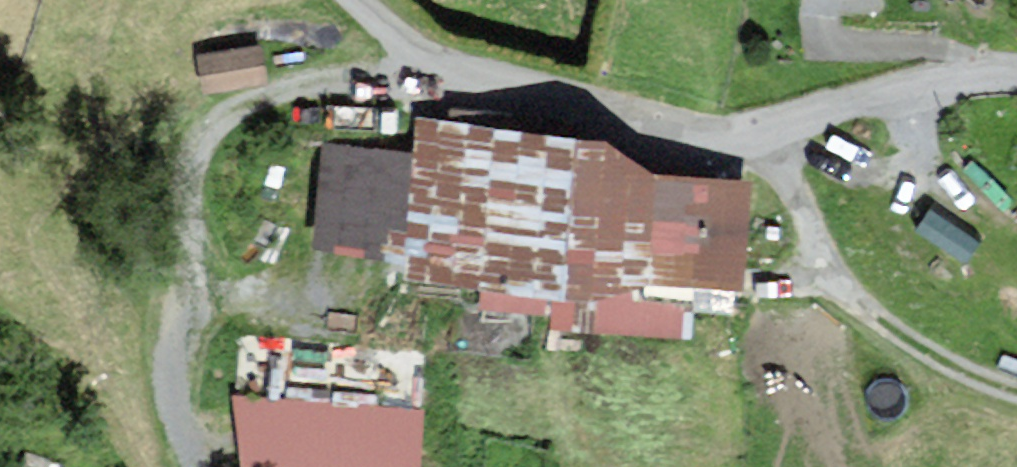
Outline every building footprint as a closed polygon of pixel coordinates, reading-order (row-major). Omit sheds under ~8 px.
[(613,143),(416,124),(413,155),(328,147),(318,244),(413,253),(409,294),(552,308),(550,323),(686,336),(688,312),(732,316),(744,182),(611,169),(613,143)] [(423,394),(241,388),(239,466),(421,466),(423,394)]
